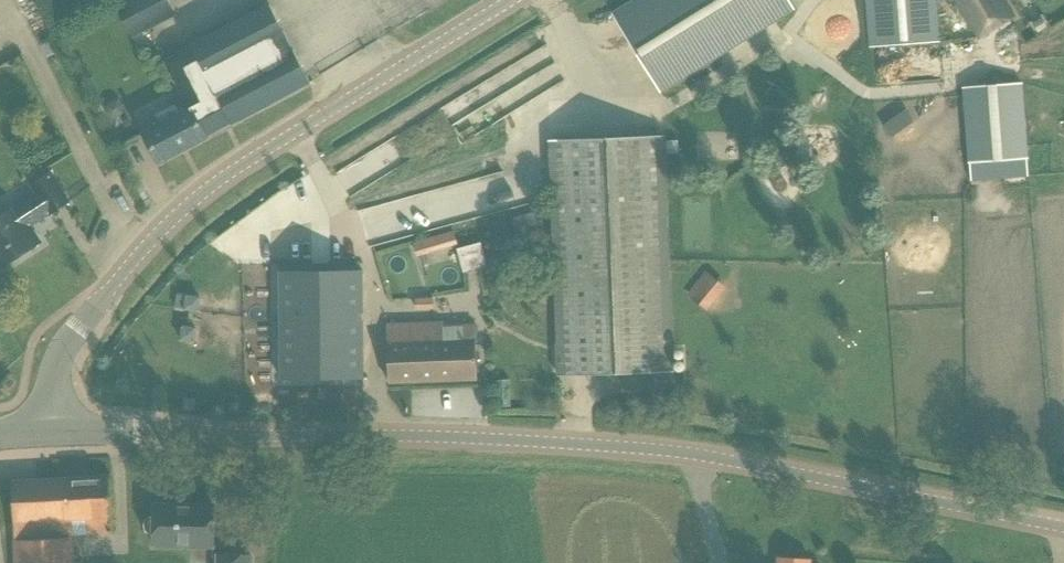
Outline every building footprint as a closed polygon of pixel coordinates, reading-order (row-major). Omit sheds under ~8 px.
[(131,37),(174,15),(167,0),(121,0),(114,3),(131,37)] [(794,9),(789,0),(640,0),(614,16),(662,92),(794,9)] [(870,47),(939,41),(935,0),(867,0),(870,47)] [(997,0),(976,0),(973,2),(971,0),(957,0),(980,37),(1009,19),(997,0)] [(161,123),(143,132),(159,163),(207,138),(206,136),(231,123),(232,124),(310,83),(293,50),(292,50),(286,38),(287,38),(269,5),(190,46),(192,48),(165,62),(189,108),(178,114),(174,106),(157,116),(161,123)] [(1030,157),(1023,83),(963,87),(969,163),(1030,157)] [(663,137),(549,141),(558,376),(673,371),(663,137)] [(4,264),(3,264),(4,265),(34,246),(33,244),(33,245),(23,229),(50,211),(51,213),(67,202),(49,174),(32,185),(39,195),(12,212),(11,211),(0,218),(0,258),(4,264)] [(452,232),(411,241),(414,255),(455,246),(452,232)] [(457,248),(463,271),(485,265),(478,242),(457,248)] [(280,271),(279,271),(281,380),(282,380),(282,371),(314,371),(314,370),(328,370),(329,377),(362,377),(362,379),(363,379),(363,321),(357,321),(357,314),(363,314),(362,270),(361,270),(361,273),(330,273),(330,277),(312,277),(311,273),(280,273),(280,271)] [(704,271),(688,296),(709,309),(725,285),(704,271)] [(186,296),(185,309),(198,311),(199,298),(186,296)] [(416,299),(416,309),(434,308),(434,299),(416,299)] [(476,379),(474,327),(443,328),(443,323),(387,325),(389,383),(476,379)] [(194,342),(195,329),(182,327),(181,340),(194,342)] [(195,410),(195,399),(183,399),(183,410),(195,410)] [(13,504),(16,562),(73,562),(72,540),(46,542),(45,521),(90,518),(91,536),(112,535),(109,477),(12,482),(13,504)] [(213,505),(154,504),(154,518),(148,520),(144,526),(144,532),(148,538),(153,541),(153,546),(193,547),(193,541),(213,541),(213,505)]
